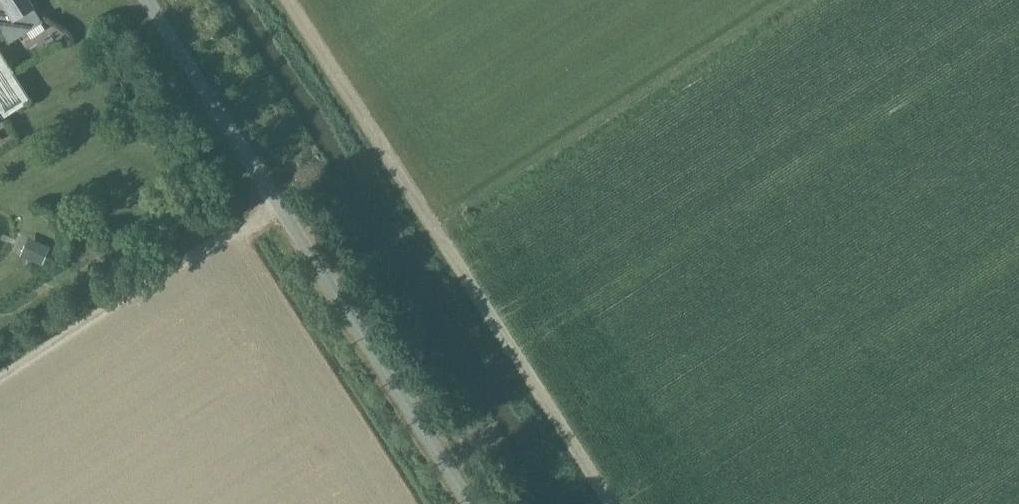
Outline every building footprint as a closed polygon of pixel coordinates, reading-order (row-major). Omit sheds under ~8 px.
[(34,7),(29,0),(1,0),(2,2),(0,3),(0,29),(8,42),(41,21),(33,7),(34,7)] [(0,55),(0,101),(7,112),(29,99),(0,55)]
